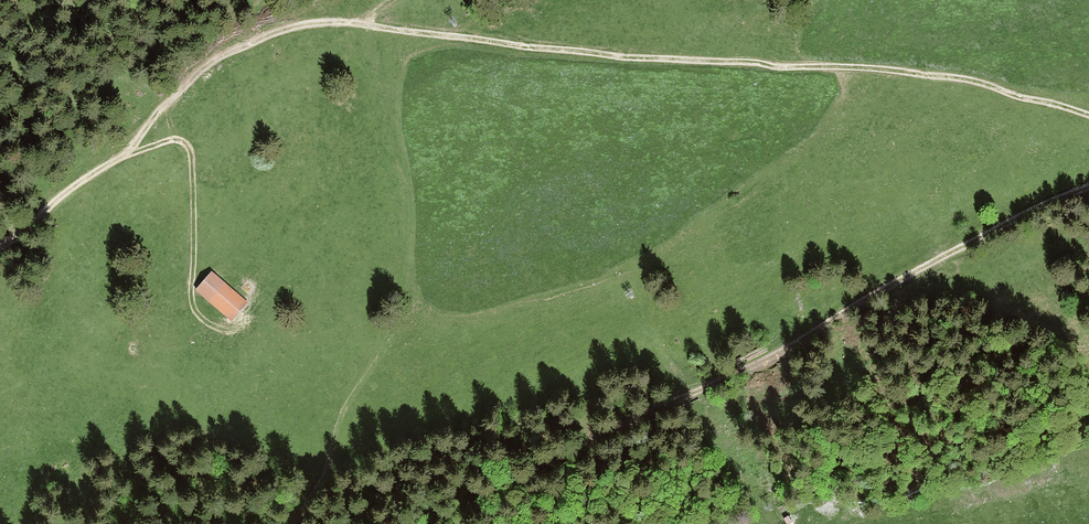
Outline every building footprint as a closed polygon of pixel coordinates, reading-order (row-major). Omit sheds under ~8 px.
[(236,272),(219,289),(266,325),(282,306),(236,272)]
